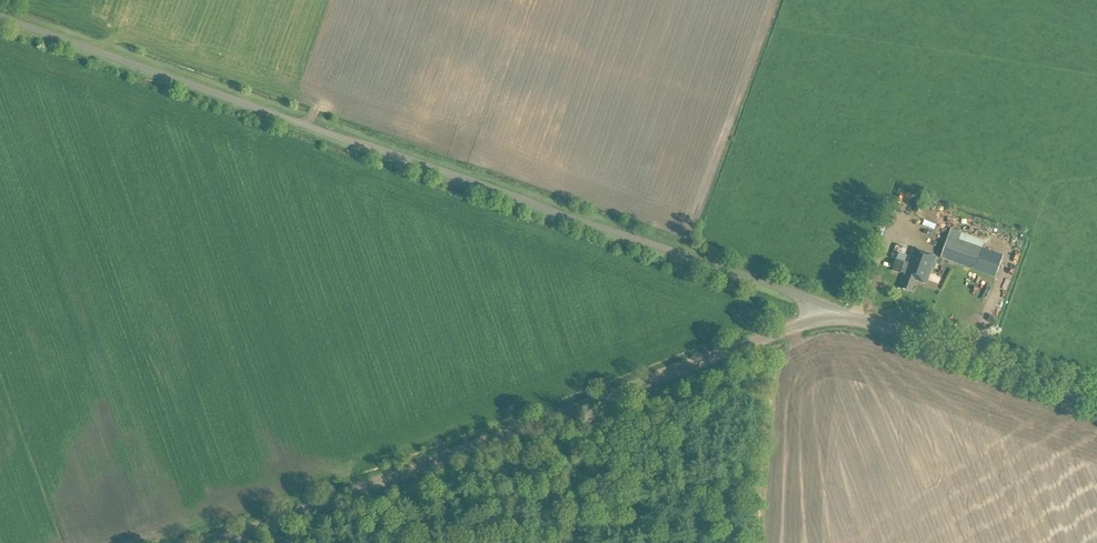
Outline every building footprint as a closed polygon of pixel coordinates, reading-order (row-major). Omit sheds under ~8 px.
[(941,259),(974,271),(995,279),(1003,257),(982,250),(985,242),(952,230),(941,259)] [(913,249),(906,269),(895,265),(892,272),(900,275),(901,273),(904,275),(899,288),(902,289),(902,290),(911,293),(916,282),(926,286),(937,258),(913,249)]
